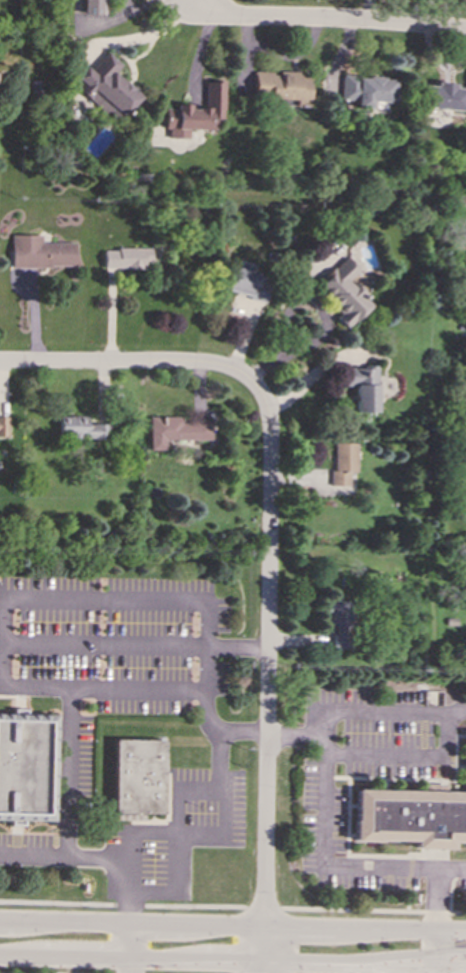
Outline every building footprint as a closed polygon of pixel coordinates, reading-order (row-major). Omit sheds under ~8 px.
[(108,14),(108,0),(82,0),(82,14),(108,14)] [(141,95),(114,73),(122,64),(106,51),(90,70),(87,67),(73,84),(118,122),(141,95)] [(306,106),(307,72),(253,71),(253,97),(293,98),(293,106),(306,106)] [(393,77),(341,76),(341,99),(357,100),(357,107),(384,108),(385,102),(393,102),(393,77)] [(223,81),(205,81),(204,108),(190,108),(190,104),(176,103),(176,108),(166,108),(166,128),(222,129),(223,81)] [(462,110),(464,88),(453,88),(454,83),(435,82),(435,86),(425,85),(424,108),(462,110)] [(190,129),(168,128),(168,137),(189,138),(190,129)] [(42,243),(42,234),(12,235),(12,268),(75,266),(75,242),(42,243)] [(151,249),(105,247),(104,268),(144,269),(145,262),(150,262),(151,249)] [(372,305),(349,278),(358,269),(347,256),(316,284),(342,313),(336,318),(345,328),(372,305)] [(266,299),(270,275),(227,267),(223,291),(266,299)] [(377,367),(346,366),(346,385),(355,385),(355,411),(376,412),(377,367)] [(60,415),(59,437),(109,439),(109,424),(87,423),(87,416),(60,415)] [(149,449),(165,449),(165,440),(210,440),(210,421),(182,420),(182,417),(150,416),(149,449)] [(356,472),(356,443),(334,442),(333,485),(349,485),(349,472),(356,472)] [(330,600),(328,647),(348,648),(350,601),(330,600)] [(0,713),(0,820),(51,821),(54,714),(0,713)] [(464,729),(462,791),(356,789),(355,840),(413,841),(412,846),(451,848),(451,842),(465,842),(465,729),(464,729)] [(113,814),(163,814),(163,739),(113,739),(113,814)]
